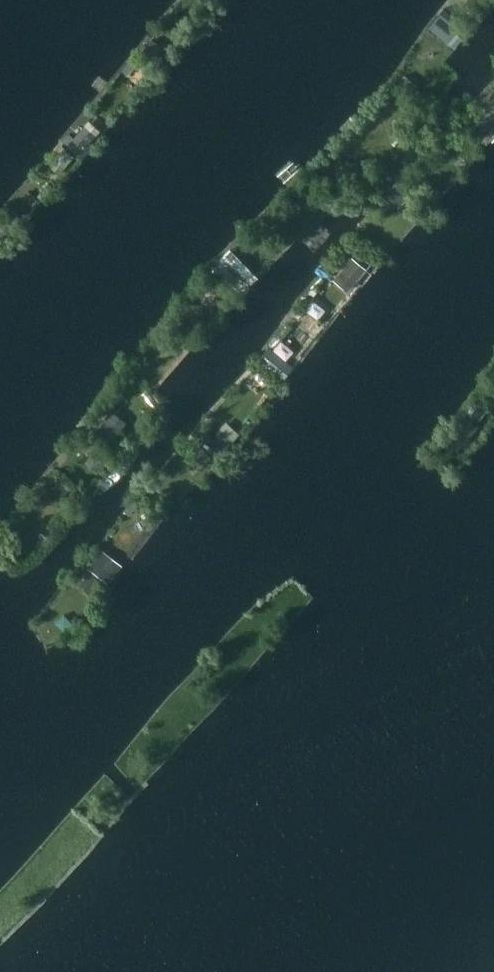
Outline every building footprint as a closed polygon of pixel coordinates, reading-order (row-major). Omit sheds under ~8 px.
[(442,8),(428,26),(446,41),(460,23),(442,8)] [(135,56),(123,70),(130,75),(142,61),(135,56)] [(404,75),(397,84),(410,95),(417,86),(404,75)] [(65,149),(55,160),(65,168),(74,157),(65,149)] [(49,183),(38,195),(45,200),(56,188),(49,183)] [(230,248),(210,267),(237,295),(257,276),(230,248)] [(351,257),(332,279),(348,292),(366,270),(351,257)] [(269,347),(259,359),(285,380),(295,367),(269,347)] [(473,400),(465,411),(475,418),(482,408),(473,400)] [(105,416),(91,434),(106,446),(120,428),(105,416)] [(200,425),(196,429),(207,439),(211,434),(200,425)] [(220,430),(210,441),(223,454),(234,442),(220,430)] [(59,479),(53,488),(64,497),(70,488),(59,479)] [(102,551),(88,569),(107,584),(121,566),(102,551)] [(88,573),(82,581),(91,588),(97,581),(88,573)]
